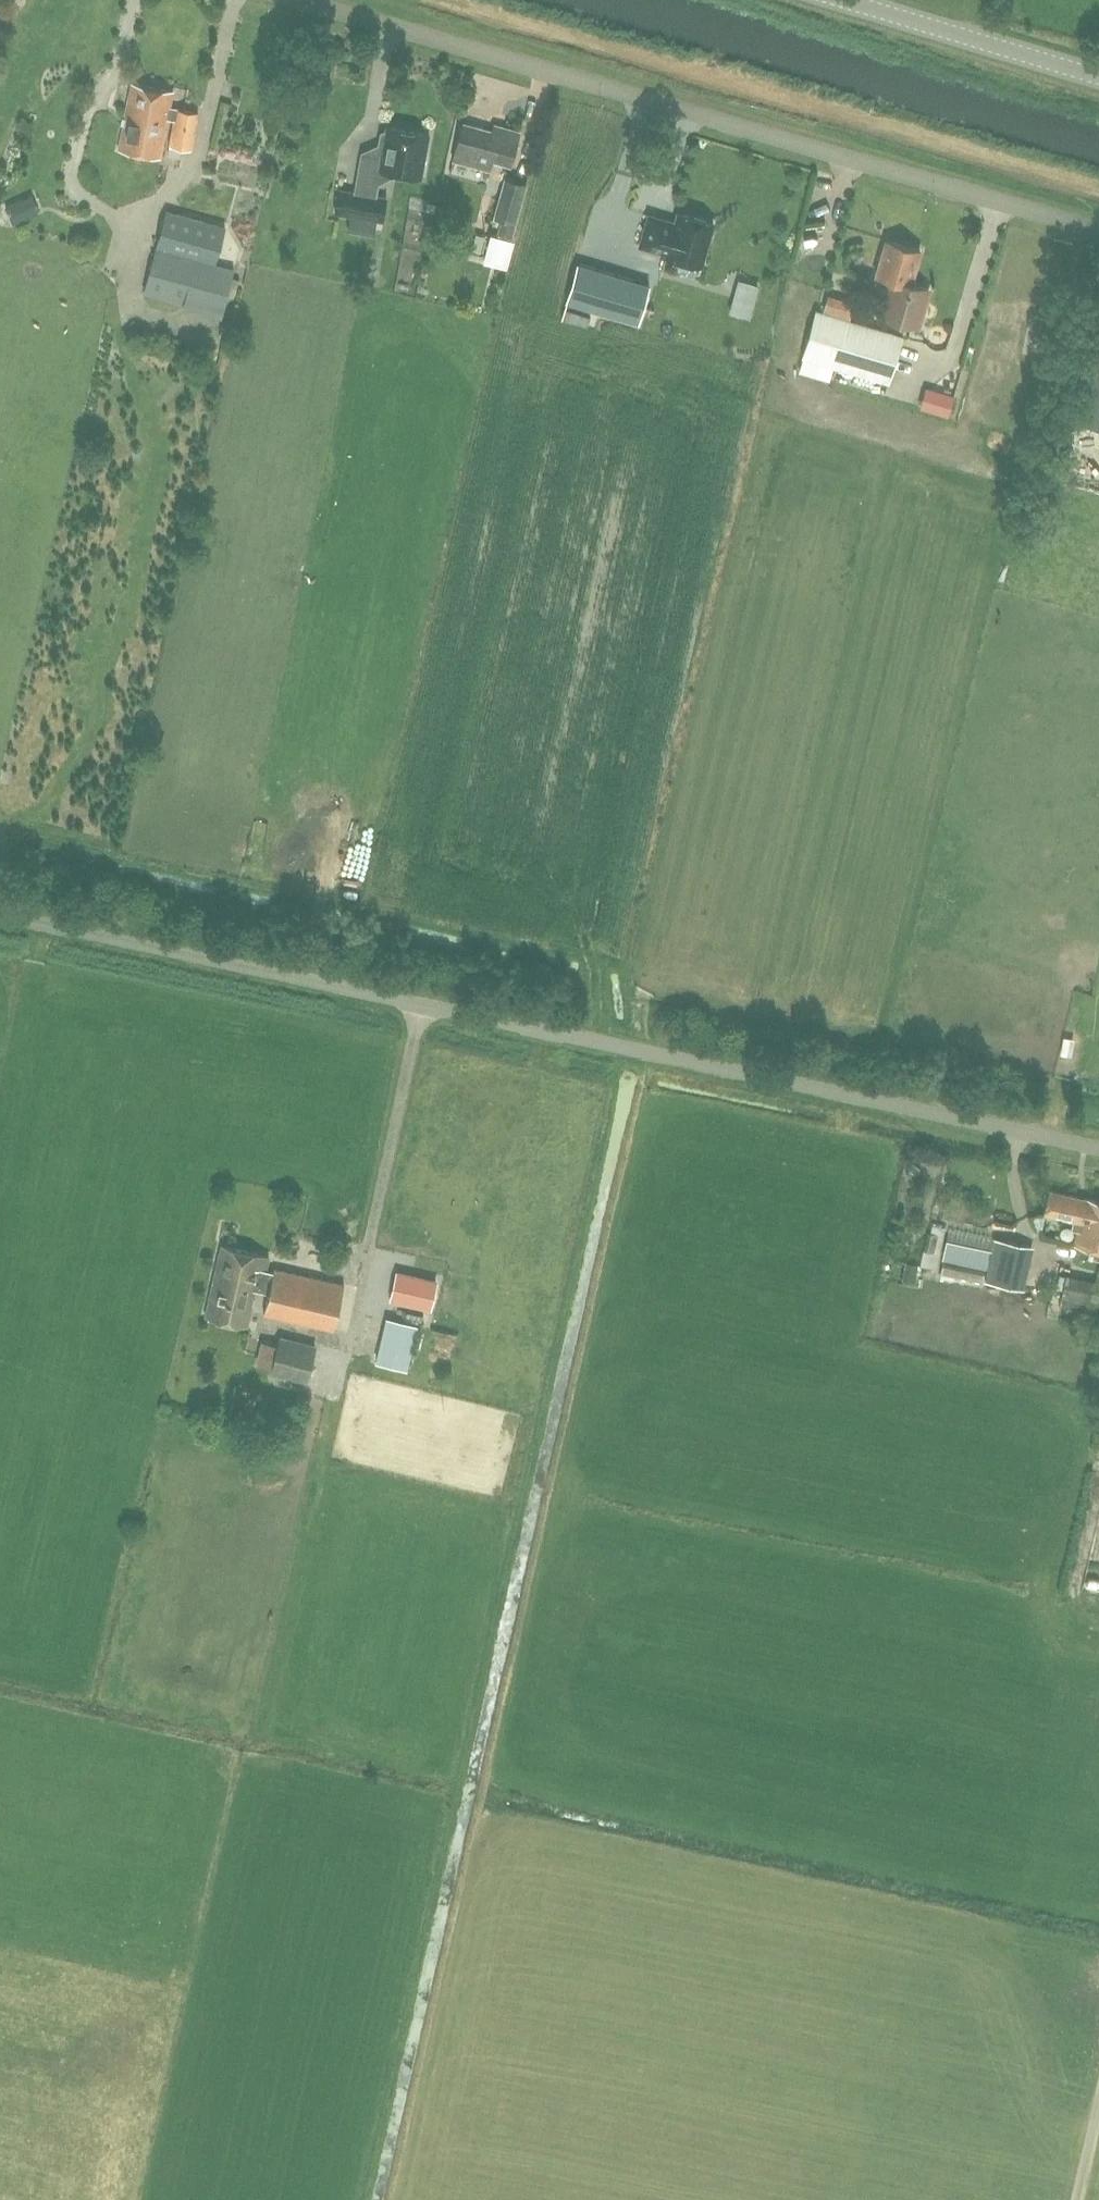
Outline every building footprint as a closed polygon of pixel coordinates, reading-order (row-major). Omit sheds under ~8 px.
[(146,112),(169,118),(177,119),(172,145),(192,149),(199,111),(171,105),(174,92),(132,83),(126,115),(145,119),(146,112)] [(145,119),(126,115),(119,148),(161,156),(169,118),(146,112),(145,119)] [(511,163),(520,130),(500,125),(499,132),(464,123),(455,158),(491,168),(493,158),(511,163)] [(387,127),(386,131),(381,132),(376,155),(381,157),(379,170),(422,177),(429,134),(387,127)] [(499,197),(521,204),(527,184),(504,177),(499,197)] [(334,213),(383,222),(387,198),(338,189),(334,213)] [(12,225),(39,213),(31,195),(4,207),(12,225)] [(521,204),(499,197),(493,218),(500,220),(496,233),(512,237),(521,204)] [(168,209),(157,247),(215,264),(226,226),(168,209)] [(649,215),(640,245),(666,253),(666,255),(701,265),(713,223),(678,212),(676,222),(649,215)] [(491,234),(484,260),(507,267),(514,240),(491,234)] [(888,243),(879,274),(879,276),(892,280),(892,279),(911,285),(911,284),(913,285),(922,253),(888,243)] [(215,264),(157,247),(144,290),(184,301),(185,297),(224,308),(235,269),(215,264)] [(660,278),(589,258),(579,295),(650,315),(660,278)] [(892,280),(879,276),(878,278),(893,282),(882,318),(920,328),(931,291),(913,286),(913,285),(911,284),(911,285),(892,279),(892,280)] [(828,292),(825,306),(856,314),(859,299),(828,292)] [(891,385),(905,338),(819,314),(805,360),(891,385)] [(1094,358),(1075,424),(1098,431),(1098,360),(1094,358)] [(940,393),(935,411),(948,415),(953,396),(940,393)] [(912,1162),(905,1175),(914,1180),(922,1168),(912,1162)] [(1095,1200),(1049,1190),(1044,1213),(1073,1220),(1071,1228),(1077,1229),(1074,1244),(1091,1248),(1096,1229),(1089,1227),(1095,1200)] [(1095,1200),(1089,1227),(1096,1229),(1091,1248),(1098,1250),(1098,1200),(1095,1200)] [(944,1260),(941,1272),(981,1281),(985,1266),(972,1263),(973,1259),(988,1263),(985,1281),(1024,1289),(1030,1261),(1027,1260),(1031,1245),(1009,1239),(1008,1241),(993,1238),(950,1229),(944,1260)] [(924,1231),(920,1249),(934,1252),(938,1234),(924,1231)] [(220,1242),(211,1280),(256,1291),(257,1288),(269,1291),(264,1313),(334,1329),(344,1284),(274,1268),(273,1271),(265,1269),(269,1253),(220,1242)] [(1067,1274),(1061,1297),(1098,1306),(1098,1282),(1067,1274)] [(436,1281),(423,1278),(417,1305),(430,1308),(436,1281)] [(256,1291),(211,1280),(203,1314),(249,1324),(256,1291)] [(407,1368),(416,1326),(385,1318),(375,1361),(407,1368)] [(313,1346),(280,1336),(271,1373),(305,1381),(313,1346)]
